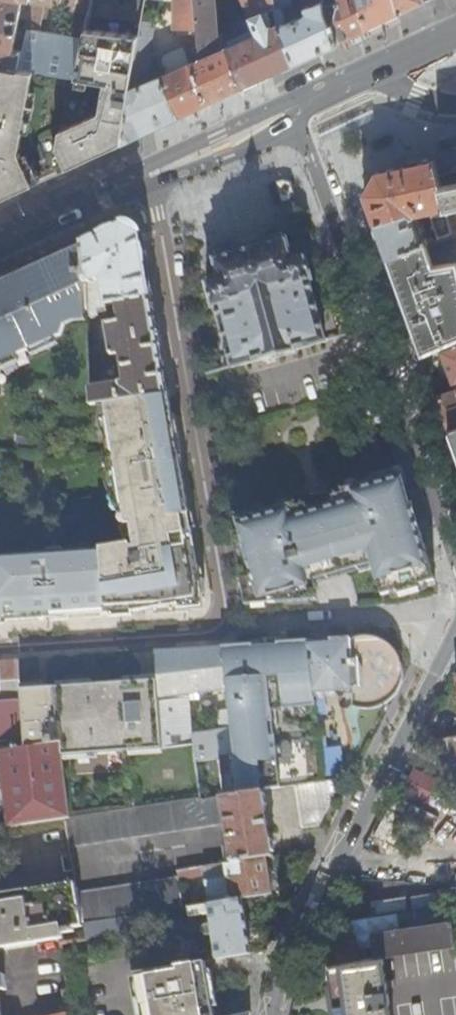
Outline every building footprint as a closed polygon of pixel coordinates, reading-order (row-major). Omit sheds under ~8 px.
[(75,77),(86,28),(92,0),(0,0),(0,64),(75,77)] [(174,28),(198,26),(196,0),(174,0),(174,28)] [(207,103),(230,93),(245,86),(230,45),(227,31),(220,33),(216,0),(196,0),(198,26),(199,33),(200,47),(188,52),(207,103)] [(252,18),(239,22),(245,38),(230,45),(245,86),(295,63),(282,31),(281,31),(279,22),(272,25),(267,10),(277,6),(276,0),(244,0),(252,18)] [(307,13),(288,21),(283,7),(294,4),(293,0),(276,0),(277,6),(279,22),(281,31),(282,31),(295,63),(321,52),(339,42),(325,10),(324,5),(323,0),(305,0),(307,13)] [(330,4),(324,5),(325,10),(339,42),(343,41),(368,29),(361,0),(329,0),(330,4)] [(368,29),(399,14),(395,0),(361,0),(368,29)] [(399,14),(426,2),(425,0),(395,0),(399,14)] [(272,25),(279,22),(277,6),(267,10),(272,25)] [(141,34),(124,142),(157,126),(207,103),(188,52),(200,47),(199,33),(184,39),(186,44),(165,53),(163,59),(168,73),(155,79),(151,51),(155,23),(143,22),(141,34)] [(0,64),(0,197),(88,158),(124,142),(141,34),(86,28),(75,77),(0,64)] [(372,37),(368,29),(343,41),(346,48),(357,43),(372,37)] [(438,175),(434,159),(424,161),(391,168),(378,171),(371,183),(366,192),(388,257),(428,244),(419,219),(415,216),(418,209),(429,207),(430,212),(446,208),(438,175)] [(438,175),(446,208),(455,206),(455,171),(452,172),(438,175)] [(110,230),(85,242),(88,316),(98,314),(97,307),(118,304),(122,321),(100,325),(102,340),(111,339),(114,356),(122,355),(126,380),(116,384),(104,385),(92,386),(93,405),(106,403),(123,400),(137,398),(137,397),(170,392),(164,357),(151,285),(144,242),(142,234),(125,224),(110,230)] [(313,281),(307,258),(294,261),(288,241),(287,241),(284,233),(248,243),(216,252),(218,260),(217,260),(222,281),(210,285),(215,307),(218,307),(234,367),(264,359),(265,361),(297,352),(297,349),(339,337),(332,308),(319,312),(311,282),(313,281)] [(85,242),(76,246),(61,253),(0,281),(0,450),(42,454),(40,408),(93,405),(92,386),(90,353),(88,316),(85,242)] [(388,257),(409,317),(422,353),(440,345),(455,338),(455,264),(452,262),(435,266),(428,244),(388,257)] [(454,382),(455,381),(455,338),(440,345),(454,382)] [(90,353),(92,386),(104,385),(102,360),(96,360),(96,353),(90,353)] [(449,429),(455,427),(455,391),(438,397),(445,417),(449,429)] [(173,414),(170,392),(137,397),(137,398),(123,400),(132,449),(175,441),(174,432),(176,432),(176,430),(171,430),(170,423),(163,424),(164,433),(145,436),(141,419),(173,414)] [(123,475),(182,464),(178,440),(175,441),(132,449),(123,400),(106,403),(115,465),(111,466),(112,477),(123,474),(123,475)] [(176,430),(173,414),(141,419),(145,436),(164,433),(163,424),(170,423),(171,430),(176,430)] [(125,531),(193,528),(190,512),(188,498),(182,464),(123,475),(123,474),(112,477),(115,493),(119,493),(125,531)] [(421,528),(402,473),(304,500),(324,576),(336,573),(358,566),(358,565),(366,562),(372,561),(377,577),(381,592),(397,588),(398,591),(419,586),(417,582),(424,580),(425,584),(436,581),(421,528)] [(233,520),(247,603),(316,597),(315,583),(314,579),(324,576),(304,500),(233,520)] [(103,576),(200,573),(193,528),(125,531),(128,552),(102,556),(103,576)] [(43,577),(45,617),(77,615),(105,614),(104,598),(103,576),(102,556),(102,549),(99,549),(68,551),(69,571),(58,571),(58,551),(41,552),(43,577)] [(69,571),(68,551),(58,551),(58,571),(69,571)] [(43,577),(41,552),(0,553),(0,580),(43,577)] [(142,611),(197,608),(205,599),(203,591),(200,573),(103,576),(104,598),(105,614),(134,612),(134,596),(148,595),(148,605),(142,605),(142,611)] [(45,617),(43,577),(0,580),(0,615),(9,614),(9,620),(13,618),(45,617)] [(367,635),(339,637),(333,637),(333,642),(309,643),(308,639),(239,644),(223,645),(227,689),(230,708),(235,753),(291,744),(319,739),(313,691),(334,688),(340,696),(345,701),(351,704),(357,707),(361,708),(368,708),(377,707),(382,705),(392,698),(399,689),(401,684),(403,675),(403,668),(402,662),(402,660),(397,650),(393,646),(390,643),(380,637),(374,636),(367,635)] [(227,689),(223,645),(210,646),(173,649),(155,650),(157,676),(157,681),(161,748),(194,744),(196,759),(220,755),(235,753),(230,708),(218,710),(220,726),(224,725),(224,731),(193,735),(190,693),(227,689)] [(26,747),(21,689),(21,685),(19,659),(0,660),(0,751),(26,747)] [(21,689),(26,747),(61,741),(63,757),(96,754),(127,751),(161,748),(157,681),(124,683),(92,685),(58,687),(43,688),(21,689)] [(432,738),(434,752),(450,750),(451,761),(455,761),(455,734),(432,738)] [(291,744),(235,753),(220,755),(225,795),(263,790),(297,785),(323,781),(319,739),(291,744)] [(0,751),(0,829),(66,819),(70,818),(64,762),(63,757),(61,741),(26,747),(0,751)] [(162,754),(161,748),(127,751),(128,757),(162,754)] [(96,760),(96,754),(63,757),(64,762),(96,760)] [(410,775),(403,771),(395,787),(425,802),(438,779),(414,766),(410,775)] [(342,771),(343,778),(355,776),(359,769),(342,771)] [(323,781),(297,785),(304,827),(318,825),(341,778),(323,781)] [(70,818),(66,819),(70,846),(227,823),(234,862),(266,857),(273,856),(263,790),(225,795),(70,818)] [(414,806),(391,794),(374,828),(396,839),(414,806)] [(455,830),(455,808),(450,809),(424,813),(426,828),(416,829),(417,836),(455,830)] [(234,862),(176,871),(177,878),(177,880),(180,880),(207,876),(211,903),(243,898),(272,893),(266,857),(234,862)] [(362,882),(368,917),(399,912),(394,877),(362,882)] [(177,878),(79,893),(84,922),(158,911),(184,907),(180,880),(177,880),(177,878)] [(65,937),(65,933),(76,931),(76,927),(84,926),(84,922),(79,893),(77,886),(0,898),(0,947),(65,937)] [(252,952),(243,898),(211,903),(202,905),(188,907),(190,917),(205,914),(205,910),(211,909),(213,924),(205,926),(203,931),(204,934),(207,935),(215,934),(217,952),(212,953),(211,950),(197,953),(198,962),(207,960),(252,952)] [(161,928),(158,911),(84,922),(84,926),(87,940),(161,928)] [(383,955),(455,943),(452,919),(373,932),(377,956),(383,955)] [(315,943),(319,965),(330,963),(368,957),(366,950),(359,951),(357,945),(356,945),(355,937),(315,943)] [(368,957),(330,963),(336,1003),(338,1014),(393,1014),(383,955),(377,956),(368,957)] [(198,962),(175,965),(176,966),(137,973),(143,1014),(216,1014),(207,960),(198,962)] [(2,991),(1,989),(4,989),(10,988),(8,973),(2,974),(0,974),(0,992),(2,991)]
